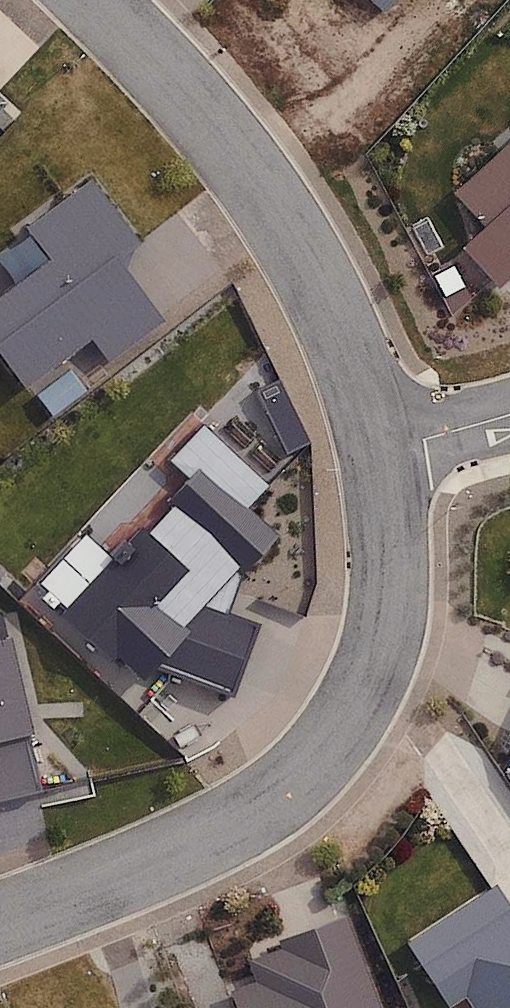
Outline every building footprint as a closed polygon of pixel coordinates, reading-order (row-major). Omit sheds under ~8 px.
[(8,100),(0,92),(0,109),(8,100)] [(457,196),(486,226),(465,247),(505,288),(509,282),(509,143),(457,196)] [(0,304),(0,347),(28,385),(92,339),(111,367),(169,325),(120,258),(138,245),(91,181),(29,225),(56,264),(0,304)] [(189,476),(58,615),(136,688),(152,672),(233,699),(257,627),(226,617),(240,572),(275,535),(248,510),(271,486),(201,421),(168,456),(189,476)] [(49,798),(13,639),(0,642),(0,810),(49,798)] [(501,745),(509,749),(509,725),(501,745)] [(420,933),(469,1007),(509,1007),(509,901),(498,883),(420,933)] [(230,992),(236,1007),(383,1007),(349,912),(249,948),(260,981),(230,992)]
